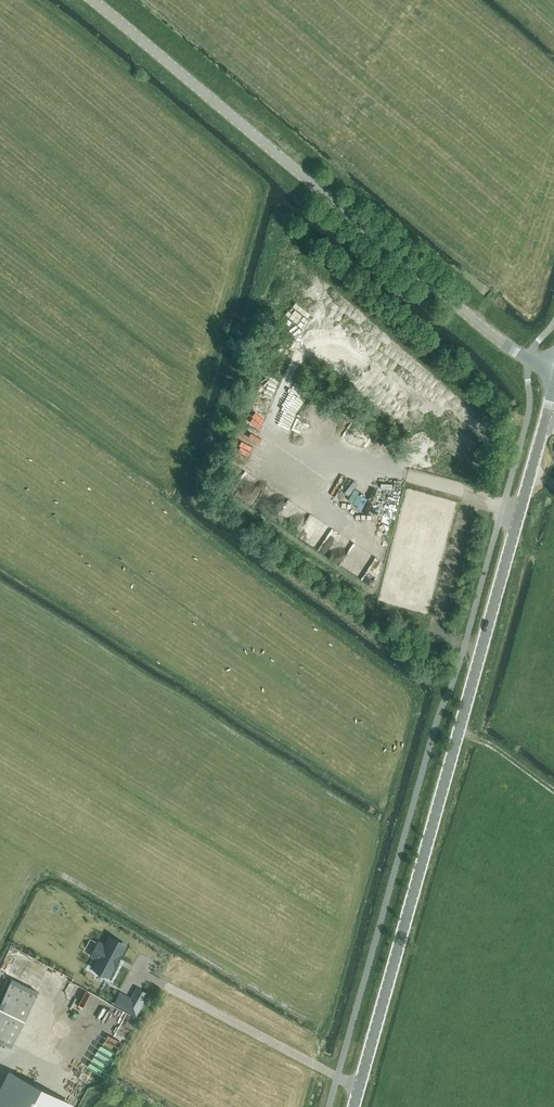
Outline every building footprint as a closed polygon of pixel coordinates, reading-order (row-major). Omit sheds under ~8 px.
[(386,528),(388,518),(376,515),(373,525),(386,528)] [(362,562),(378,571),(385,559),(374,553),(373,557),(367,553),(362,562)] [(387,617),(386,622),(399,625),(400,620),(387,617)] [(110,937),(105,946),(102,944),(95,957),(99,958),(94,967),(109,975),(113,966),(114,967),(121,954),(120,954),(125,945),(110,937)] [(37,991),(11,979),(0,1003),(0,1042),(12,1047),(37,991)] [(111,1019),(121,1023),(128,1010),(118,1005),(111,1019)] [(0,1095),(0,1106),(68,1106),(70,1103),(12,1073),(0,1095)]
